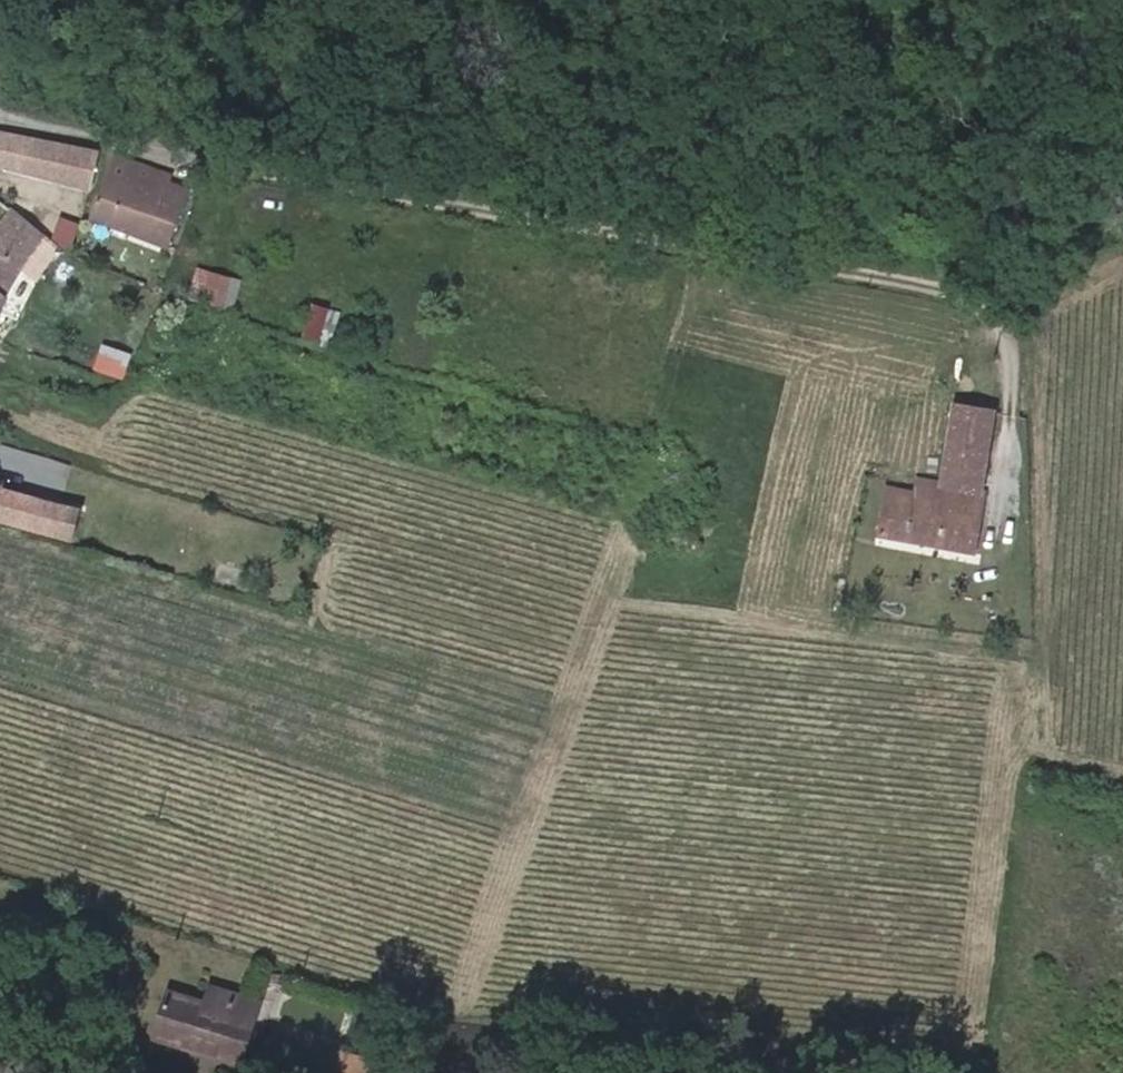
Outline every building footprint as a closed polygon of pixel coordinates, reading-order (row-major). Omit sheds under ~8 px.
[(90,192),(102,156),(0,131),(0,165),(90,192)] [(172,183),(114,162),(91,223),(170,251),(189,198),(169,191),(172,183)] [(11,212),(20,190),(0,181),(0,203),(11,212)] [(11,212),(0,229),(0,327),(14,274),(41,236),(11,212)] [(76,256),(86,229),(68,222),(59,246),(76,256)] [(200,273),(192,300),(235,313),(243,286),(200,273)] [(299,308),(289,340),(305,345),(315,313),(299,308)] [(325,316),(315,313),(305,345),(315,348),(325,316)] [(95,366),(125,377),(134,352),(103,342),(95,366)] [(892,486),(890,492),(883,538),(971,552),(981,493),(977,492),(991,415),(952,408),(937,484),(918,481),(916,489),(892,486)] [(890,492),(865,487),(855,533),(883,538),(890,492)] [(0,493),(0,520),(35,531),(42,506),(0,493)] [(80,515),(42,506),(35,531),(72,541),(80,515)] [(160,1030),(220,1048),(214,1071),(221,1072),(267,1072),(269,1065),(252,1061),(266,999),(213,985),(209,1001),(171,990),(160,1030)] [(348,1072),(369,1072),(373,1059),(341,1050),(335,1069),(348,1072)]
